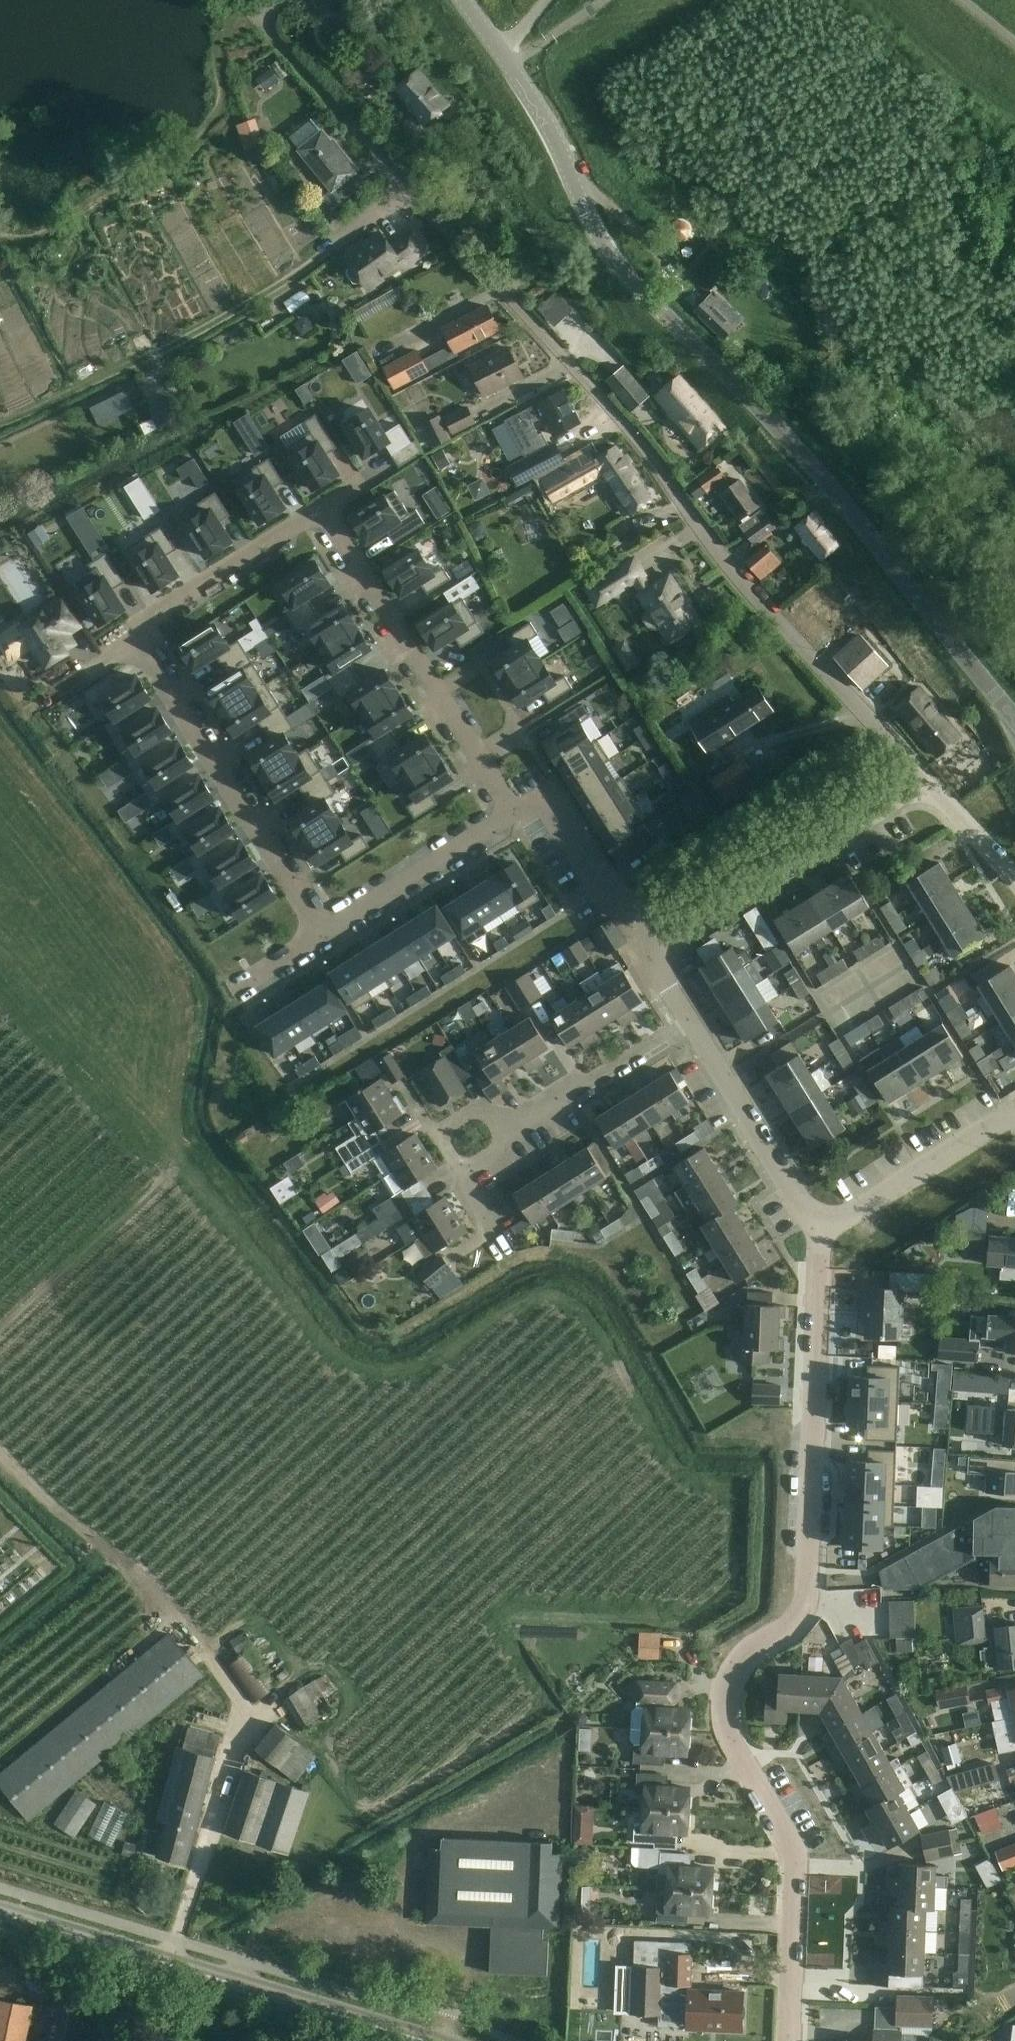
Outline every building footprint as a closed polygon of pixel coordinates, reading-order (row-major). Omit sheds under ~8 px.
[(320,8),(330,0),(313,0),(320,8)] [(280,59),(271,65),(281,79),(290,73),(280,59)] [(271,68),(256,79),(265,91),(280,80),(271,68)] [(395,88),(425,126),(449,105),(419,68),(395,88)] [(246,150),(265,143),(255,119),(237,125),(246,150)] [(322,197),(333,210),(353,193),(344,182),(357,171),(338,146),(336,147),(314,119),(289,137),(331,190),(322,197)] [(363,242),(345,256),(353,266),(348,270),(347,274),(354,282),(358,283),(373,272),(379,280),(381,280),(390,274),(390,271),(400,264),(403,268),(428,250),(414,230),(390,248),(380,235),(365,245),(363,242)] [(712,246),(689,270),(710,291),(733,267),(712,246)] [(760,276),(751,285),(770,302),(773,297),(777,300),(784,291),(773,281),(770,285),(760,276)] [(397,288),(354,313),(360,323),(404,299),(397,288)] [(556,288),(539,307),(560,326),(577,308),(556,288)] [(304,289),(284,303),(291,313),(311,300),(304,289)] [(708,297),(700,306),(695,311),(724,339),(740,322),(743,319),(727,304),(722,309),(708,297)] [(487,306),(470,315),(444,329),(456,352),(500,329),(487,306)] [(360,329),(361,329),(354,318),(346,322),(353,334),(356,339),(363,335),(360,329)] [(508,347),(491,356),(470,367),(484,395),(523,376),(508,347)] [(384,369),(394,389),(429,371),(418,350),(384,369)] [(372,375),(358,352),(357,351),(342,360),(343,361),(358,384),(372,375)] [(607,381),(627,404),(644,390),(623,366),(607,381)] [(656,396),(700,449),(725,428),(680,375),(656,396)] [(124,390),(90,407),(99,425),(133,408),(124,390)] [(545,402),(506,421),(495,427),(503,443),(514,438),(527,462),(509,470),(517,485),(564,461),(564,460),(561,461),(553,445),(555,444),(555,443),(549,446),(542,433),(538,435),(532,422),(545,416),(555,435),(580,423),(563,390),(544,400),(545,402)] [(152,406),(148,408),(154,419),(158,427),(182,415),(181,414),(172,396),(152,406)] [(445,418),(453,432),(474,422),(467,407),(445,418)] [(384,434),(369,409),(345,424),(365,457),(372,452),(373,452),(386,444),(393,455),(392,456),(399,467),(423,452),(415,441),(402,450),(390,430),(384,434)] [(248,413),(234,422),(244,439),(259,429),(248,413)] [(314,489),(331,479),(331,478),(338,474),(326,455),(337,448),(316,414),(304,422),(310,432),(287,447),(314,489)] [(435,448),(453,439),(440,415),(422,423),(435,448)] [(480,441),(493,435),(487,424),(475,431),(480,441)] [(630,513),(635,510),(652,498),(616,445),(596,459),(590,450),(540,479),(554,502),(603,473),(630,513)] [(443,449),(432,455),(440,470),(451,464),(443,449)] [(204,457),(187,464),(198,491),(215,484),(204,457)] [(261,523),(277,513),(277,512),(285,507),(273,489),(284,482),(269,458),(234,481),(261,523)] [(698,479),(699,480),(689,487),(697,497),(706,491),(707,492),(716,485),(740,519),(759,505),(741,479),(732,486),(717,465),(698,479)] [(483,478),(468,485),(475,501),(491,493),(483,478)] [(439,519),(454,510),(440,485),(425,494),(439,519)] [(372,506),(354,517),(369,540),(386,529),(395,542),(425,523),(417,509),(410,514),(395,490),(371,505),(372,506)] [(207,557),(224,546),(231,541),(219,522),(230,515),(215,492),(195,505),(201,515),(187,524),(207,557)] [(149,493),(134,503),(145,520),(161,511),(149,493)] [(775,528),(767,516),(762,509),(740,524),(746,532),(754,543),(775,528)] [(798,531),(821,559),(839,545),(813,512),(792,530),(795,534),(798,531)] [(481,521),(468,526),(475,542),(488,537),(481,521)] [(162,525),(127,547),(142,571),(143,571),(154,589),(177,575),(165,557),(177,549),(162,525)] [(766,544),(745,562),(761,580),(781,562),(766,544)] [(91,570),(73,581),(89,605),(90,605),(101,622),(123,608),(112,591),(125,582),(106,552),(94,560),(87,564),(91,570)] [(418,552),(388,571),(402,593),(420,582),(427,594),(451,579),(443,566),(432,574),(418,552)] [(682,594),(670,574),(650,587),(643,576),(645,575),(634,558),(585,589),(595,606),(617,593),(635,581),(642,592),(640,594),(649,609),(647,612),(645,616),(645,619),(649,626),(653,628),(657,629),(661,627),(671,642),(701,622),(688,603),(689,603),(688,602),(687,602),(683,595),(683,594),(683,593),(682,594)] [(291,623),(314,608),(308,598),(329,584),(326,578),(315,561),(280,584),(294,605),(284,611),(291,623)] [(439,613),(422,624),(436,647),(454,635),(461,647),(485,632),(462,597),(439,612),(439,613)] [(59,600),(10,632),(21,649),(32,642),(46,664),(67,651),(65,649),(74,643),(66,630),(75,624),(60,601),(60,602),(59,600)] [(352,619),(343,605),(321,619),(314,608),(291,623),(299,635),(309,628),(322,649),(357,627),(355,628),(350,621),(352,619)] [(282,612),(262,625),(269,636),(289,624),(282,612)] [(561,629),(558,630),(566,643),(583,632),(575,620),(561,629)] [(507,684),(542,661),(528,641),(538,635),(530,622),(507,637),(515,648),(493,662),(502,676),(504,675),(508,682),(506,683),(507,684)] [(228,647),(215,626),(181,647),(191,663),(193,662),(196,667),(217,654),(224,665),(245,652),(238,641),(228,647)] [(360,636),(355,629),(357,628),(357,627),(322,649),(335,670),(325,676),(332,688),(356,673),(349,663),(371,649),(362,635),(360,636)] [(626,639),(611,648),(627,673),(641,664),(633,652),(626,639)] [(224,711),(266,685),(245,652),(224,665),(231,677),(209,691),(217,704),(219,703),(224,711)] [(860,653),(844,668),(865,690),(881,676),(860,653)] [(555,682),(542,661),(507,684),(509,683),(513,690),(511,691),(520,705),(542,691),(549,703),(572,688),(564,676),(555,682)] [(725,665),(705,678),(714,691),(734,678),(725,665)] [(393,684),(384,670),(362,684),(356,673),(332,688),(340,700),(350,693),(363,714),(398,692),(398,691),(396,693),(391,685),(393,684)] [(109,677),(85,692),(92,704),(98,700),(111,721),(130,710),(147,699),(149,697),(140,682),(138,683),(134,678),(117,689),(109,677)] [(265,731),(286,717),(266,685),(224,711),(229,719),(227,720),(236,733),(258,719),(265,731)] [(707,753),(756,721),(773,710),(758,686),(734,701),(729,695),(713,705),(688,721),(707,753)] [(918,731),(940,712),(919,687),(896,706),(918,731)] [(401,701),(396,694),(398,692),(363,714),(376,735),(366,741),(373,752),(396,738),(390,727),(412,714),(403,700),(401,701)] [(560,763),(593,742),(580,723),(590,716),(583,704),(560,719),(566,730),(545,744),(553,757),(555,756),(560,763)] [(112,722),(106,725),(127,758),(151,743),(168,732),(171,730),(161,715),(159,716),(155,711),(138,722),(130,710),(111,721),(112,722)] [(940,712),(918,731),(939,756),(962,737),(940,712)] [(264,776),(297,755),(284,735),(294,729),(286,717),(265,731),(272,742),(249,756),(258,770),(259,769),(264,776)] [(635,729),(641,739),(649,734),(643,724),(635,729)] [(656,744),(649,734),(641,739),(648,749),(656,744)] [(434,749),(425,735),(404,749),(396,738),(373,752),(381,765),(391,758),(404,779),(439,757),(439,756),(437,758),(432,750),(434,749)] [(573,784),(604,764),(611,760),(597,739),(593,742),(560,763),(558,764),(559,765),(560,764),(573,784)] [(151,743),(127,758),(135,771),(148,791),(172,776),(189,765),(191,764),(182,748),(180,750),(177,744),(176,745),(159,755),(151,743)] [(798,747),(787,753),(792,761),(803,755),(798,747)] [(311,777),(297,755),(264,776),(269,784),(268,785),(277,799),(298,786),(305,796),(327,782),(320,771),(311,777)] [(442,766),(438,759),(439,757),(404,779),(417,799),(407,806),(415,818),(438,804),(431,792),(453,779),(444,765),(442,766)] [(710,779),(726,805),(760,783),(744,758),(710,779)] [(666,778),(674,773),(667,763),(659,768),(666,778)] [(584,802),(615,782),(604,764),(573,784),(584,802)] [(674,773),(666,778),(672,788),(680,783),(674,773)] [(172,776),(148,791),(155,804),(166,797),(179,818),(193,809),(212,797),(203,782),(201,783),(197,777),(180,788),(172,776)] [(597,822),(628,803),(635,798),(622,778),(615,782),(584,802),(597,822)] [(306,841),(338,820),(325,799),(334,793),(327,782),(305,796),(312,807),(290,821),(299,834),(301,833),(306,841)] [(850,802),(859,796),(853,787),(845,793),(850,802)] [(639,820),(628,803),(597,822),(608,840),(606,841),(607,842),(609,841),(641,820),(641,819),(639,820)] [(179,818),(169,825),(176,837),(187,831),(200,852),(214,842),(233,830),(223,815),(221,816),(218,810),(201,821),(193,809),(179,818)] [(352,842),(338,820),(306,841),(311,849),(309,851),(318,864),(340,850),(346,860),(368,846),(361,836),(352,842)] [(655,840),(641,820),(609,841),(614,848),(612,850),(620,863),(642,850),(649,861),(672,846),(665,834),(655,840)] [(200,852),(190,858),(197,870),(208,863),(221,884),(235,875),(254,863),(245,848),(243,849),(239,843),(238,844),(222,854),(214,842),(200,852)] [(907,882),(918,899),(919,901),(951,881),(939,862),(907,882)] [(522,911),(540,899),(517,863),(499,874),(522,911)] [(522,911),(499,874),(481,885),(499,913),(515,903),(521,912),(522,911)] [(830,886),(850,918),(869,906),(849,874),(830,886)] [(221,884),(211,891),(218,903),(229,896),(241,917),(276,896),(266,880),(264,882),(260,877),(243,887),(235,875),(221,884)] [(951,881),(919,901),(931,919),(962,900),(951,881)] [(487,933),(488,932),(483,924),(499,913),(481,885),(464,897),(487,933)] [(812,897),(832,929),(850,918),(830,886),(812,897)] [(469,944),(487,933),(464,897),(446,908),(469,944)] [(794,909),(813,941),(820,950),(828,945),(822,935),(832,929),(812,897),(794,909)] [(942,938),(974,918),(962,900),(931,919),(942,937),(942,938)] [(880,907),(888,920),(898,914),(890,901),(880,907)] [(550,904),(542,909),(548,920),(556,914),(550,904)] [(436,946),(454,935),(437,907),(418,918),(436,946)] [(756,907),(740,917),(745,926),(754,920),(757,924),(764,919),(756,907)] [(813,941),(794,909),(775,920),(795,952),(813,941)] [(906,927),(898,914),(888,920),(897,933),(906,927)] [(419,957),(436,946),(418,918),(401,929),(419,957)] [(942,937),(921,950),(921,951),(911,957),(919,970),(929,964),(927,959),(947,946),(954,956),(986,937),(974,918),(942,938),(942,937)] [(612,919),(592,932),(606,955),(627,942),(612,919)] [(519,926),(525,935),(534,929),(528,920),(519,926)] [(525,935),(519,926),(510,931),(516,941),(525,935)] [(402,968),(419,957),(401,929),(384,940),(402,968)] [(771,929),(760,937),(768,950),(769,949),(779,943),(771,931),(771,929)] [(589,936),(580,941),(587,952),(595,947),(589,936)] [(867,944),(873,954),(885,946),(879,936),(867,944)] [(494,944),(499,951),(509,945),(504,937),(494,944)] [(921,951),(921,950),(913,938),(903,944),(911,957),(921,951)] [(384,979),(402,968),(384,940),(367,951),(384,979)] [(579,940),(561,952),(571,968),(590,957),(587,952),(580,941),(579,940)] [(769,950),(767,952),(778,969),(791,961),(788,957),(779,944),(769,950)] [(860,962),(873,954),(867,944),(854,952),(860,962)] [(700,967),(712,985),(743,965),(744,967),(754,961),(746,949),(737,955),(732,947),(700,967)] [(373,998),(374,997),(368,989),(384,979),(367,951),(350,962),(373,998)] [(823,956),(830,967),(836,977),(849,969),(843,959),(838,962),(831,951),(823,956)] [(571,968),(561,952),(551,958),(561,974),(571,968)] [(643,1001),(624,970),(619,961),(600,973),(605,982),(630,1021),(636,1017),(631,1008),(643,1001)] [(355,1009),(373,998),(350,962),(332,973),(355,1009)] [(1014,989),(1014,973),(1010,965),(997,973),(991,963),(972,974),(985,995),(978,1000),(983,1008),(1014,989)] [(462,964),(452,971),(457,979),(467,972),(462,964)] [(743,965),(712,985),(723,1004),(755,984),(744,967),(743,965)] [(784,973),(792,986),(802,980),(794,967),(784,973)] [(823,985),(836,977),(830,967),(817,975),(823,985)] [(924,977),(931,987),(943,980),(936,970),(924,977)] [(447,985),(457,979),(452,971),(442,977),(447,985)] [(543,997),(528,973),(517,980),(532,1004),(543,997)] [(532,1004),(517,980),(508,985),(523,1010),(532,1004)] [(802,980),(792,986),(800,999),(810,993),(802,980)] [(328,1021),(346,1010),(328,982),(311,993),(328,1021)] [(605,982),(587,994),(606,1024),(618,1016),(623,1025),(630,1021),(605,982)] [(755,984),(723,1004),(735,1022),(767,1002),(755,984)] [(427,986),(417,992),(422,1000),(432,994),(427,986)] [(914,991),(902,999),(908,1009),(921,1001),(928,997),(922,987),(914,991)] [(946,1013),(954,1027),(964,1020),(979,1011),(976,1006),(966,1012),(961,1004),(959,1005),(947,987),(935,995),(946,1013)] [(983,1008),(988,1017),(995,1012),(1001,1022),(1014,1013),(1014,989),(983,1008)] [(407,999),(412,1007),(422,1000),(417,992),(407,999)] [(311,1032),(328,1021),(311,993),(293,1005),(311,1032)] [(568,1005),(593,1045),(599,1041),(594,1031),(606,1024),(587,994),(568,1005)] [(552,1005),(557,1012),(550,1017),(569,1047),(581,1039),(587,1049),(593,1045),(568,1005),(564,998),(552,1005)] [(889,1007),(895,1017),(900,1027),(913,1019),(908,1009),(902,999),(889,1007)] [(479,1017),(490,1011),(484,1001),(473,1008),(479,1017)] [(767,1002),(735,1022),(747,1041),(778,1021),(767,1002)] [(293,1044),(311,1032),(293,1005),(275,1016),(293,1044)] [(388,1022),(398,1016),(393,1008),(383,1014),(388,1022)] [(1001,1022),(1013,1040),(1014,1039),(1014,1013),(1001,1022)] [(388,1022),(383,1014),(373,1021),(378,1028),(388,1022)] [(878,1014),(865,1022),(871,1032),(884,1024),(878,1014)] [(276,1055),(293,1044),(275,1016),(258,1027),(276,1055)] [(512,1029),(536,1068),(542,1064),(537,1055),(549,1047),(531,1017),(512,1029)] [(964,1020),(954,1027),(962,1039),(972,1033),(964,1020)] [(865,1022),(852,1030),(845,1035),(851,1045),(871,1032),(865,1022)] [(925,1035),(944,1067),(963,1056),(943,1024),(925,1035)] [(493,1040),(512,1070),(524,1063),(530,1072),(536,1068),(512,1029),(493,1040)] [(350,1035),(340,1041),(345,1049),(355,1043),(350,1035)] [(906,1047),(926,1079),(944,1067),(925,1035),(906,1047)] [(829,1044),(836,1057),(846,1050),(839,1038),(829,1044)] [(985,1075),(1003,1064),(1000,1060),(1014,1050),(1014,1039),(1013,1040),(987,1056),(977,1063),(985,1075)] [(480,1082),(487,1094),(490,1099),(507,1089),(500,1077),(512,1070),(493,1040),(474,1052),(486,1071),(477,1077),(480,1082)] [(345,1049),(340,1041),(330,1047),(335,1055),(345,1049)] [(977,1063),(987,1056),(979,1043),(969,1050),(977,1063)] [(444,1057),(437,1061),(420,1071),(441,1106),(465,1091),(460,1082),(470,1076),(452,1045),(441,1051),(444,1057)] [(887,1058),(907,1090),(926,1079),(906,1047),(887,1058)] [(359,1067),(362,1071),(359,1073),(364,1082),(384,1070),(392,1083),(404,1075),(391,1053),(388,1048),(359,1067)] [(846,1050),(836,1057),(845,1070),(855,1064),(846,1050)] [(779,1093),(810,1073),(799,1054),(767,1074),(779,1093)] [(316,1056),(306,1063),(311,1071),(321,1064),(316,1056)] [(869,1070),(878,1085),(888,1102),(907,1090),(887,1058),(869,1070)] [(300,1077),(310,1071),(311,1071),(306,1063),(295,1069),(300,1077)] [(652,1083),(671,1113),(689,1101),(671,1071),(652,1083)] [(790,1111),(822,1091),(810,1073),(779,1093),(790,1111)] [(851,1081),(859,1094),(869,1087),(861,1074),(851,1081)] [(348,1099),(358,1116),(359,1117),(391,1097),(380,1079),(348,1099)] [(671,1113),(652,1083),(633,1095),(652,1125),(671,1113)] [(877,1100),(869,1087),(859,1094),(867,1106),(877,1100)] [(822,1091),(790,1111),(802,1130),(834,1110),(822,1091)] [(615,1106),(634,1136),(652,1125),(633,1095),(615,1106)] [(359,1117),(358,1116),(348,1123),(355,1135),(335,1148),(346,1163),(381,1141),(375,1131),(402,1114),(391,1097),(359,1117)] [(855,1118),(864,1112),(855,1097),(846,1103),(855,1118)] [(634,1136),(615,1106),(596,1118),(615,1148),(625,1142),(631,1152),(640,1147),(634,1136)] [(834,1110),(802,1130),(814,1148),(845,1129),(834,1110)] [(271,1115),(260,1122),(268,1134),(274,1130),(276,1122),(271,1115)] [(692,1145),(701,1139),(695,1130),(686,1136),(692,1145)] [(381,1141),(346,1163),(352,1173),(374,1160),(385,1177),(393,1172),(425,1152),(414,1134),(387,1151),(381,1141)] [(692,1145),(686,1136),(676,1143),(682,1151),(692,1145)] [(649,1160),(655,1169),(673,1157),(667,1146),(657,1152),(658,1154),(649,1160)] [(570,1158),(588,1188),(607,1177),(588,1147),(570,1158)] [(687,1184),(716,1166),(704,1147),(687,1158),(675,1165),(687,1184)] [(393,1172),(393,1173),(404,1190),(436,1169),(425,1152),(393,1172)] [(551,1170),(570,1200),(588,1188),(570,1158),(551,1170)] [(633,1169),(625,1174),(632,1184),(655,1169),(649,1160),(634,1170),(633,1169)] [(716,1166),(687,1184),(699,1203),(727,1185),(716,1166)] [(570,1200),(551,1170),(533,1182),(551,1212),(570,1200)] [(289,1180),(273,1190),(281,1203),(297,1194),(289,1180)] [(551,1212),(533,1182),(514,1193),(533,1223),(551,1212)] [(648,1182),(635,1190),(647,1209),(655,1204),(660,1201),(648,1182)] [(710,1222),(732,1208),(739,1204),(727,1185),(699,1203),(710,1221),(710,1222)] [(393,1210),(407,1202),(400,1192),(387,1200),(393,1210)] [(319,1202),(325,1211),(335,1204),(329,1195),(327,1196),(325,1193),(318,1198),(320,1201),(319,1202)] [(408,1245),(423,1235),(455,1215),(444,1197),(412,1217),(413,1219),(398,1228),(408,1245)] [(379,1218),(380,1219),(373,1223),(379,1233),(385,1229),(413,1212),(407,1202),(393,1210),(379,1218)] [(659,1228),(667,1223),(655,1204),(647,1209),(659,1228)] [(715,1245),(744,1226),(732,1208),(710,1222),(710,1221),(703,1225),(715,1245)] [(455,1215),(423,1235),(434,1253),(466,1232),(455,1215)] [(611,1224),(617,1233),(628,1226),(623,1217),(611,1224)] [(517,1223),(511,1227),(516,1234),(522,1230),(517,1223)] [(659,1228),(670,1247),(679,1241),(667,1223),(659,1228)] [(617,1233),(611,1224),(602,1230),(608,1239),(617,1233)] [(755,1245),(744,1226),(715,1245),(726,1263),(755,1245)] [(961,1244),(985,1246),(986,1230),(962,1229),(961,1244)] [(564,1241),(565,1231),(553,1230),(552,1240),(564,1241)] [(602,1230),(593,1236),(598,1245),(608,1239),(602,1230)] [(565,1231),(564,1241),(575,1242),(576,1232),(565,1231)] [(357,1233),(322,1255),(332,1271),(342,1265),(338,1258),(363,1243),(357,1233)] [(990,1247),(988,1265),(1001,1267),(1000,1278),(1014,1279),(1014,1238),(1010,1238),(1010,1237),(991,1236),(990,1247)] [(679,1241),(670,1247),(676,1256),(684,1250),(679,1241)] [(755,1245),(726,1263),(738,1281),(767,1263),(755,1245)] [(441,1256),(419,1273),(430,1286),(431,1288),(440,1298),(464,1284),(451,1269),(451,1268),(441,1256)] [(694,1283),(703,1278),(696,1268),(687,1273),(694,1283)] [(345,1269),(335,1274),(341,1284),(351,1279),(345,1269)] [(866,1337),(886,1338),(902,1339),(904,1290),(924,1291),(924,1273),(890,1272),(889,1289),(862,1288),(862,1306),(868,1306),(866,1337)] [(697,1297),(706,1312),(720,1303),(711,1288),(709,1289),(703,1278),(694,1283),(701,1294),(697,1297)] [(746,1316),(746,1326),(779,1328),(779,1318),(784,1318),(785,1306),(773,1305),(773,1293),(748,1292),(747,1304),(747,1307),(736,1306),(736,1316),(746,1316)] [(939,1324),(955,1325),(957,1300),(941,1298),(939,1324)] [(987,1337),(1007,1339),(1006,1352),(1014,1353),(1014,1312),(1009,1312),(1009,1316),(989,1314),(987,1337)] [(738,1362),(749,1363),(769,1364),(769,1350),(783,1350),(784,1338),(778,1338),(779,1328),(746,1326),(745,1337),(739,1337),(738,1362)] [(940,1337),(939,1358),(978,1360),(979,1340),(940,1337)] [(851,1377),(850,1400),(898,1402),(900,1366),(884,1366),(868,1365),(868,1377),(851,1377)] [(989,1377),(988,1393),(1009,1394),(1010,1378),(989,1377)] [(752,1403),(761,1403),(781,1404),(782,1385),(753,1384),(752,1403)] [(850,1412),(849,1424),(866,1425),(865,1440),(897,1441),(898,1402),(850,1400),(850,1412)] [(968,1431),(997,1433),(998,1417),(1006,1417),(1005,1433),(1004,1445),(1014,1446),(1014,1409),(1008,1408),(1008,1407),(997,1407),(997,1408),(970,1405),(969,1413),(968,1429),(968,1431)] [(847,1472),(847,1483),(895,1485),(896,1453),(896,1451),(869,1449),(868,1461),(848,1461),(847,1472)] [(956,1461),(963,1461),(963,1474),(980,1475),(980,1492),(1014,1494),(1014,1459),(956,1454),(956,1461)] [(846,1493),(846,1504),(894,1506),(895,1485),(847,1483),(846,1493)] [(846,1514),(845,1524),(893,1526),(894,1506),(846,1504),(846,1514)] [(945,1534),(881,1570),(885,1587),(920,1588),(973,1560),(973,1556),(978,1556),(978,1560),(1014,1561),(1014,1506),(996,1506),(945,1534)] [(845,1535),(844,1547),(883,1548),(883,1527),(893,1527),(893,1526),(845,1524),(845,1535)] [(978,1560),(978,1574),(978,1584),(1014,1585),(1014,1561),(978,1560)] [(909,1600),(889,1601),(890,1613),(914,1613),(914,1600),(909,1600)] [(963,1608),(953,1608),(957,1645),(990,1641),(991,1646),(983,1647),(984,1649),(980,1650),(981,1664),(988,1664),(988,1668),(1000,1666),(1001,1668),(1014,1667),(1014,1625),(995,1627),(995,1628),(985,1629),(983,1606),(963,1608)] [(914,1613),(890,1613),(890,1626),(914,1625),(914,1613)] [(914,1625),(890,1626),(890,1638),(896,1638),(913,1637),(914,1637),(914,1625)] [(230,1639),(238,1655),(254,1645),(246,1630),(230,1639)] [(629,1631),(628,1647),(644,1648),(643,1657),(659,1658),(660,1633),(629,1631)] [(10,1767),(0,1775),(0,1786),(27,1819),(203,1673),(170,1634),(10,1767)] [(913,1637),(896,1638),(896,1652),(914,1651),(913,1637)] [(845,1654),(835,1660),(844,1677),(853,1668),(858,1665),(864,1662),(855,1645),(851,1638),(840,1644),(842,1647),(845,1654)] [(866,1639),(855,1645),(864,1662),(867,1668),(879,1662),(866,1639)] [(229,1666),(254,1702),(271,1690),(247,1655),(229,1666)] [(785,1709),(799,1710),(800,1675),(779,1673),(778,1695),(766,1695),(764,1721),(785,1723),(785,1709)] [(301,1729),(341,1702),(323,1675),(283,1699),(301,1729)] [(842,1677),(800,1675),(799,1710),(820,1712),(842,1677)] [(820,1712),(831,1730),(862,1713),(855,1700),(842,1677),(820,1712)] [(632,1711),(630,1727),(630,1728),(688,1732),(689,1709),(662,1707),(662,1697),(676,1697),(677,1683),(637,1681),(636,1708),(632,1711)] [(968,1687),(936,1694),(939,1709),(971,1702),(968,1687)] [(989,1691),(991,1704),(992,1704),(995,1721),(1014,1717),(1014,1716),(1014,1688),(1009,1689),(1008,1687),(989,1691)] [(887,1698),(893,1709),(902,1704),(896,1694),(887,1698)] [(829,1748),(832,1754),(873,1731),(862,1713),(831,1730),(838,1742),(829,1748)] [(575,1717),(575,1722),(578,1726),(583,1726),(586,1723),(587,1718),(583,1714),(579,1714),(575,1717)] [(992,1721),(995,1736),(998,1751),(1002,1750),(1014,1747),(1014,1716),(1014,1717),(995,1721),(992,1721)] [(912,1721),(901,1726),(893,1731),(899,1741),(906,1736),(907,1737),(917,1731),(912,1721)] [(317,1756),(276,1722),(255,1748),(297,1783),(317,1756)] [(161,1834),(149,1830),(144,1850),(157,1853),(157,1855),(187,1863),(222,1735),(188,1726),(185,1740),(179,1738),(157,1819),(165,1822),(161,1834)] [(580,1728),(579,1738),(592,1739),(592,1728),(580,1728)] [(633,1763),(638,1764),(658,1765),(659,1753),(686,1754),(688,1732),(630,1728),(630,1743),(634,1743),(633,1763)] [(884,1751),(873,1731),(832,1754),(836,1761),(846,1756),(852,1768),(884,1751)] [(917,1731),(907,1737),(912,1748),(923,1742),(917,1731)] [(957,1742),(941,1747),(941,1748),(945,1764),(946,1766),(962,1761),(957,1742)] [(890,1761),(884,1751),(852,1768),(859,1780),(850,1785),(854,1792),(901,1764),(897,1757),(890,1761)] [(927,1751),(919,1756),(928,1774),(937,1769),(931,1758),(927,1751)] [(873,1805),(898,1791),(905,1787),(899,1776),(906,1772),(901,1764),(854,1792),(857,1798),(867,1793),(873,1805)] [(971,1774),(975,1785),(998,1777),(994,1766),(971,1774)] [(1007,1770),(1011,1782),(1014,1781),(1014,1784),(1014,1767),(1007,1770)] [(928,1774),(934,1784),(942,1780),(937,1769),(928,1774)] [(245,1770),(231,1812),(224,1831),(289,1853),(310,1792),(245,1770)] [(642,1808),(688,1810),(689,1788),(662,1786),(662,1774),(636,1773),(634,1793),(643,1793),(642,1808)] [(937,1795),(945,1810),(960,1801),(952,1787),(937,1795)] [(77,1791),(66,1807),(55,1824),(74,1837),(96,1804),(77,1791)] [(866,1835),(909,1811),(898,1791),(873,1805),(867,1809),(874,1822),(862,1828),(866,1835)] [(105,1801),(97,1817),(89,1835),(112,1846),(129,1813),(105,1801)] [(959,1820),(969,1816),(961,1802),(953,1808),(959,1820)] [(578,1805),(579,1823),(578,1842),(590,1843),(591,1824),(591,1806),(578,1805)] [(974,1815),(982,1832),(983,1832),(984,1833),(1002,1826),(995,1806),(987,1810),(987,1809),(974,1815)] [(632,1842),(638,1843),(658,1844),(659,1832),(687,1833),(688,1810),(642,1808),(641,1823),(633,1822),(632,1842)] [(889,1848),(906,1838),(919,1830),(909,1811),(866,1835),(870,1842),(881,1835),(889,1848)] [(957,1828),(948,1830),(922,1835),(924,1848),(959,1840),(957,1828)] [(490,1972),(547,1975),(549,1940),(543,1940),(544,1928),(560,1929),(563,1854),(552,1853),(552,1842),(442,1838),(442,1849),(430,1848),(427,1923),(498,1926),(497,1938),(491,1938),(490,1972)] [(136,1857),(140,1844),(126,1840),(122,1853),(136,1857)] [(959,1840),(924,1848),(927,1860),(962,1853),(959,1840)] [(998,1870),(1014,1865),(1014,1842),(992,1849),(998,1870)] [(666,1873),(665,1888),(711,1891),(712,1868),(685,1866),(685,1854),(661,1853),(658,1849),(632,1848),(631,1861),(632,1863),(632,1864),(633,1865),(634,1866),(635,1866),(636,1867),(658,1867),(657,1873),(666,1873)] [(583,1849),(571,1849),(571,1860),(583,1860),(583,1849)] [(936,1865),(921,1864),(901,1863),(900,1878),(887,1877),(886,1885),(935,1887),(948,1887),(948,1876),(935,1875),(936,1865)] [(573,1885),(572,1915),(581,1916),(590,1916),(591,1886),(573,1885)] [(899,1893),(899,1907),(926,1908),(926,1909),(934,1910),(935,1887),(886,1885),(886,1892),(899,1893)] [(655,1922),(662,1923),(682,1924),(682,1912),(710,1913),(711,1891),(665,1888),(665,1902),(656,1902),(655,1922)] [(972,1899),(962,1898),(961,1910),(971,1911),(972,1899)] [(925,1930),(926,1909),(926,1908),(899,1907),(891,1906),(890,1921),(879,1921),(879,1929),(925,1930)] [(961,1910),(961,1931),(970,1931),(971,1923),(971,1911),(961,1910)] [(925,1952),(925,1930),(879,1929),(879,1936),(890,1937),(889,1951),(925,1952)] [(959,1931),(959,1953),(970,1953),(970,1931),(961,1931),(959,1931)] [(631,1967),(630,1991),(629,2011),(659,2013),(659,2011),(689,2012),(688,2027),(741,2030),(743,1992),(688,1990),(689,1953),(689,1941),(634,1940),(633,1967),(631,1967)] [(924,1974),(925,1952),(889,1951),(889,1965),(875,1964),(874,1984),(922,1986),(923,1974),(924,1974)] [(969,1970),(970,1953),(959,1953),(958,1970),(969,1970)] [(39,2040),(84,2040),(88,2020),(79,2019),(84,1993),(57,1988),(50,2027),(46,2026),(44,2040),(40,2039),(39,2040)] [(897,1996),(897,2024),(931,2025),(932,1997),(897,1996)] [(30,2005),(0,2000),(0,2040),(23,2040),(30,2005)] [(1003,2040),(1014,2040),(1014,2025),(1006,2023),(1003,2040)] [(900,2030),(875,2029),(874,2040),(900,2040),(900,2030)]
